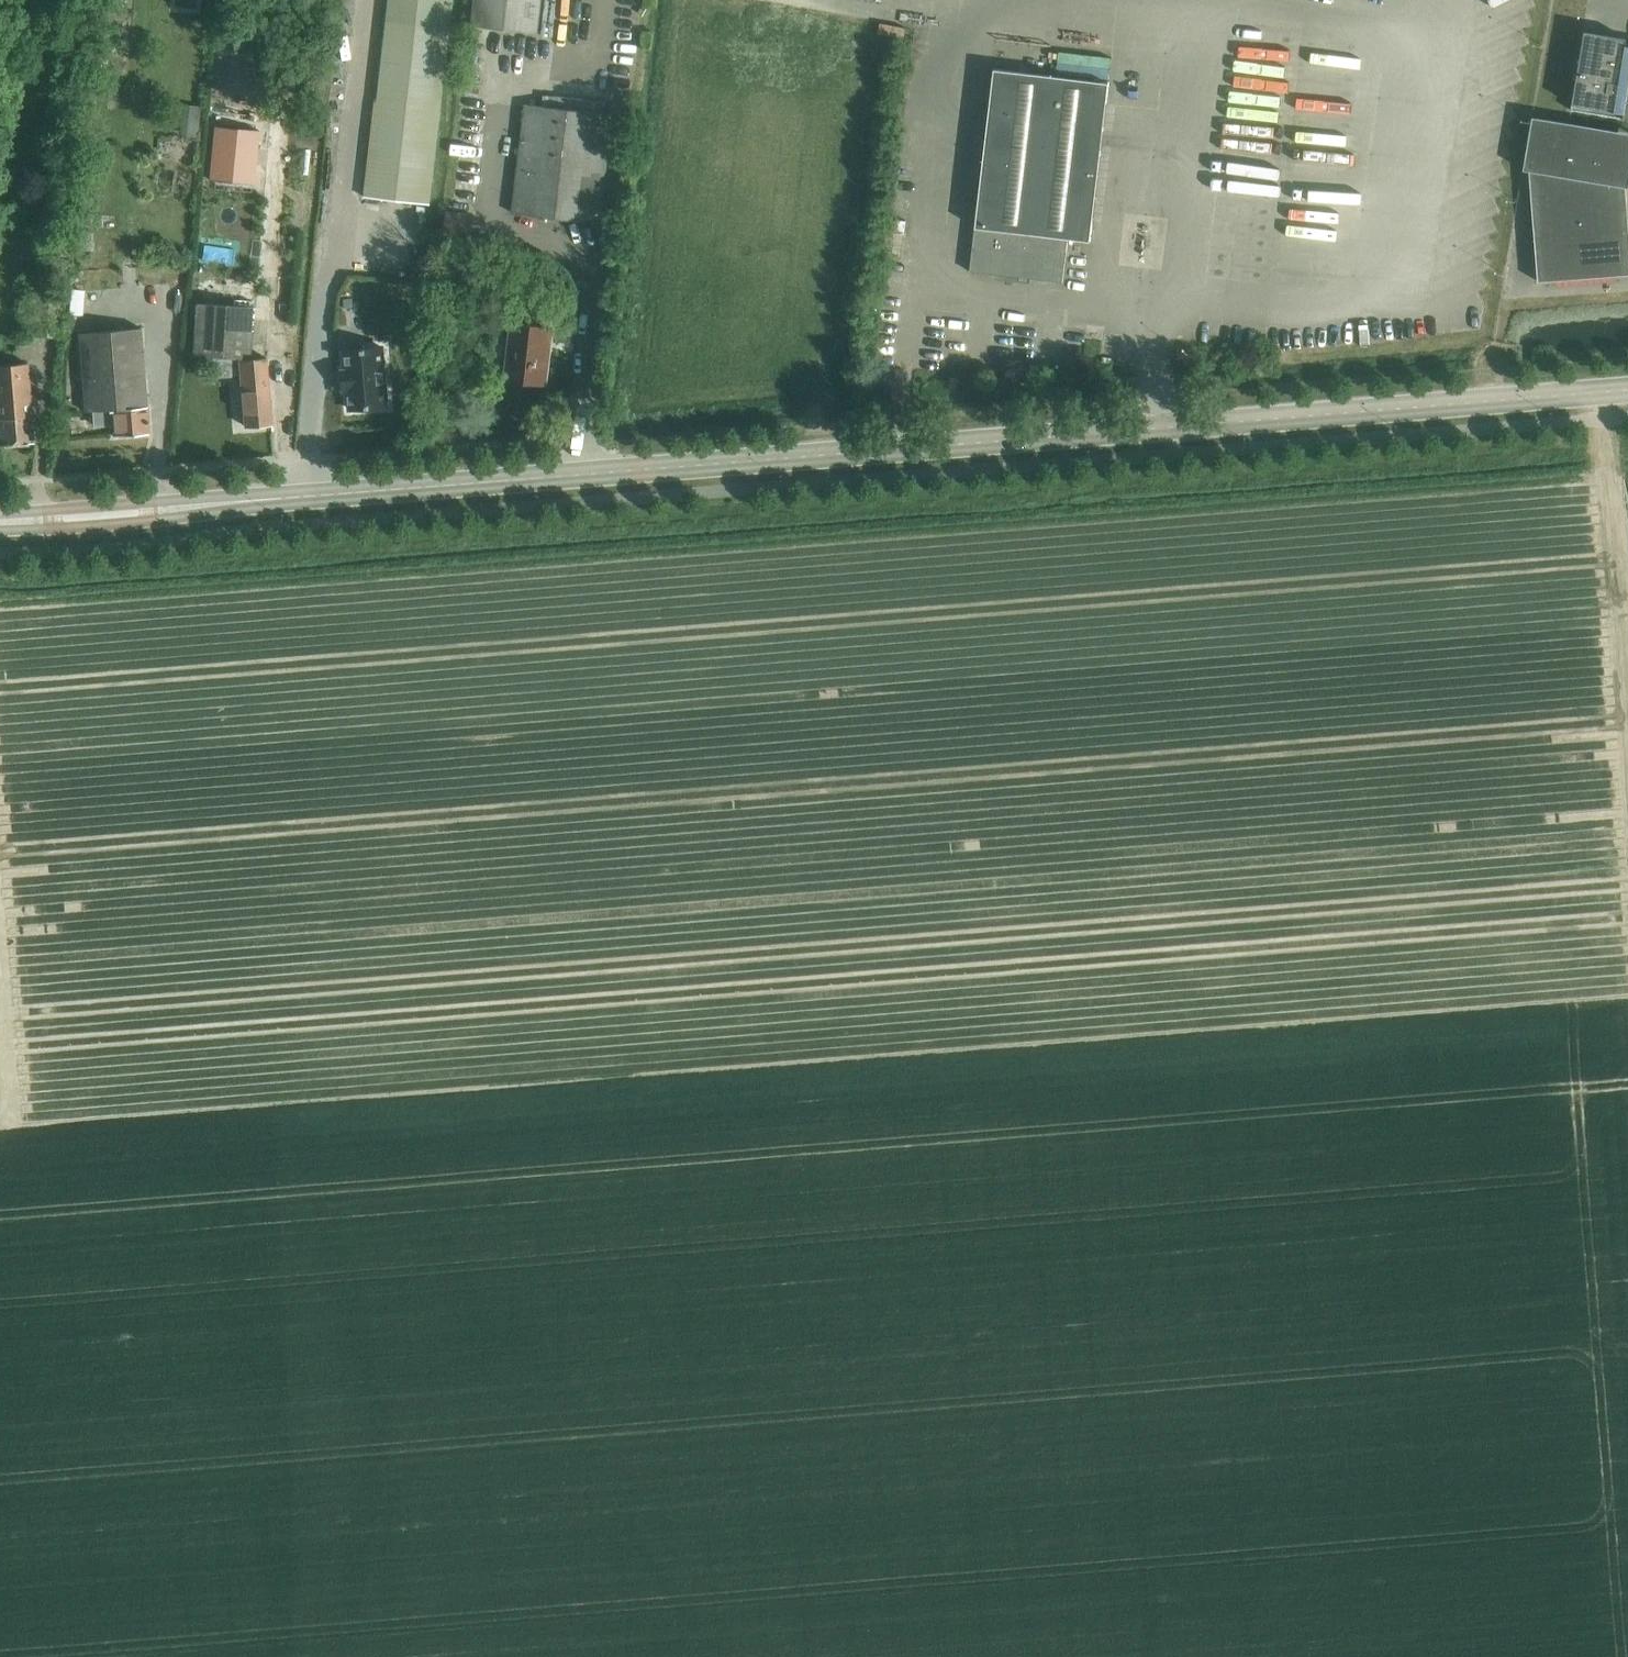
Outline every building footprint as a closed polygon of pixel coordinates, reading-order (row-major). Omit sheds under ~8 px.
[(364,196),(430,204),(453,0),(386,0),(364,196)] [(537,32),(540,0),(474,0),(471,23),(537,32)] [(1571,110),(1627,119),(1627,44),(1626,44),(1583,37),(1571,110)] [(1018,280),(1030,282),(1030,278),(1062,282),(1067,237),(1089,240),(1108,83),(994,69),(970,271),(1019,276),(1018,280)] [(290,104),(272,103),(271,115),(289,116),(290,104)] [(512,212),(599,222),(612,114),(525,104),(512,212)] [(1625,187),(1627,187),(1627,150),(1593,144),(1596,127),(1532,116),(1524,167),(1529,171),(1537,281),(1627,274),(1627,222),(1625,187)] [(247,360),(251,305),(196,301),(191,356),(207,357),(237,360),(239,376),(243,426),(270,423),(264,358),(247,360)] [(505,379),(544,384),(551,327),(512,323),(505,379)] [(149,433),(147,407),(157,407),(156,392),(146,393),(140,328),(80,333),(86,411),(100,410),(101,422),(112,421),(114,436),(149,433)] [(1510,361),(1523,361),(1522,342),(1516,343),(1516,348),(1510,348),(1510,361)] [(343,349),(345,370),(341,370),(343,388),(346,388),(348,408),(385,405),(380,346),(343,349)] [(237,360),(207,357),(209,379),(239,376),(237,360)] [(33,442),(27,363),(0,365),(0,445),(33,442)]
